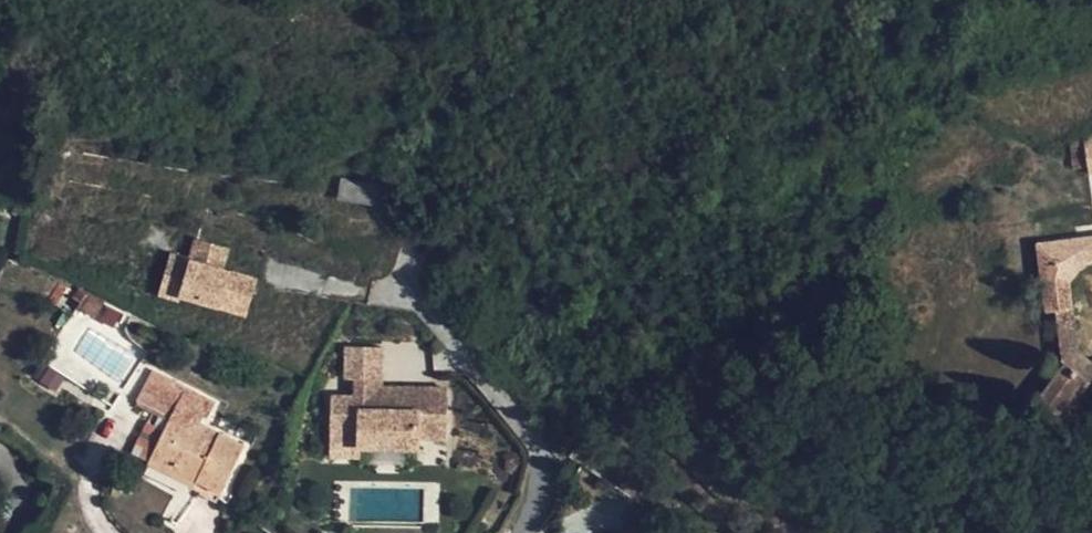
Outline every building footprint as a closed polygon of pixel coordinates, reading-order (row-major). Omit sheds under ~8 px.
[(1089,170),(1085,137),(1070,140),(1073,166),(1089,170)] [(390,185),(343,177),(340,194),(388,202),(390,185)] [(197,231),(190,252),(219,262),(226,240),(197,231)] [(167,246),(154,285),(175,292),(177,287),(216,299),(221,285),(248,295),(254,273),(219,262),(190,252),(167,246)] [(1091,380),(1091,360),(1079,349),(1072,281),(1082,280),(1082,276),(1085,276),(1085,272),(1090,272),(1090,265),(1091,265),(1091,259),(1073,260),(1068,256),(1060,259),(1061,271),(1052,274),(1062,363),(1039,396),(1042,400),(1040,404),(1041,407),(1042,411),(1046,413),(1049,413),(1052,412),(1055,410),(1060,415),(1083,381),(1091,380)] [(221,285),(216,299),(244,308),(248,295),(221,285)] [(379,348),(343,348),(343,378),(354,378),(354,391),(330,391),(330,461),(363,461),(363,448),(416,448),(415,465),(443,465),(443,389),(379,388),(379,348)] [(170,415),(153,452),(173,461),(169,473),(196,485),(193,489),(216,500),(243,446),(194,421),(192,426),(170,415)] [(148,463),(169,473),(173,461),(153,452),(148,463)]
